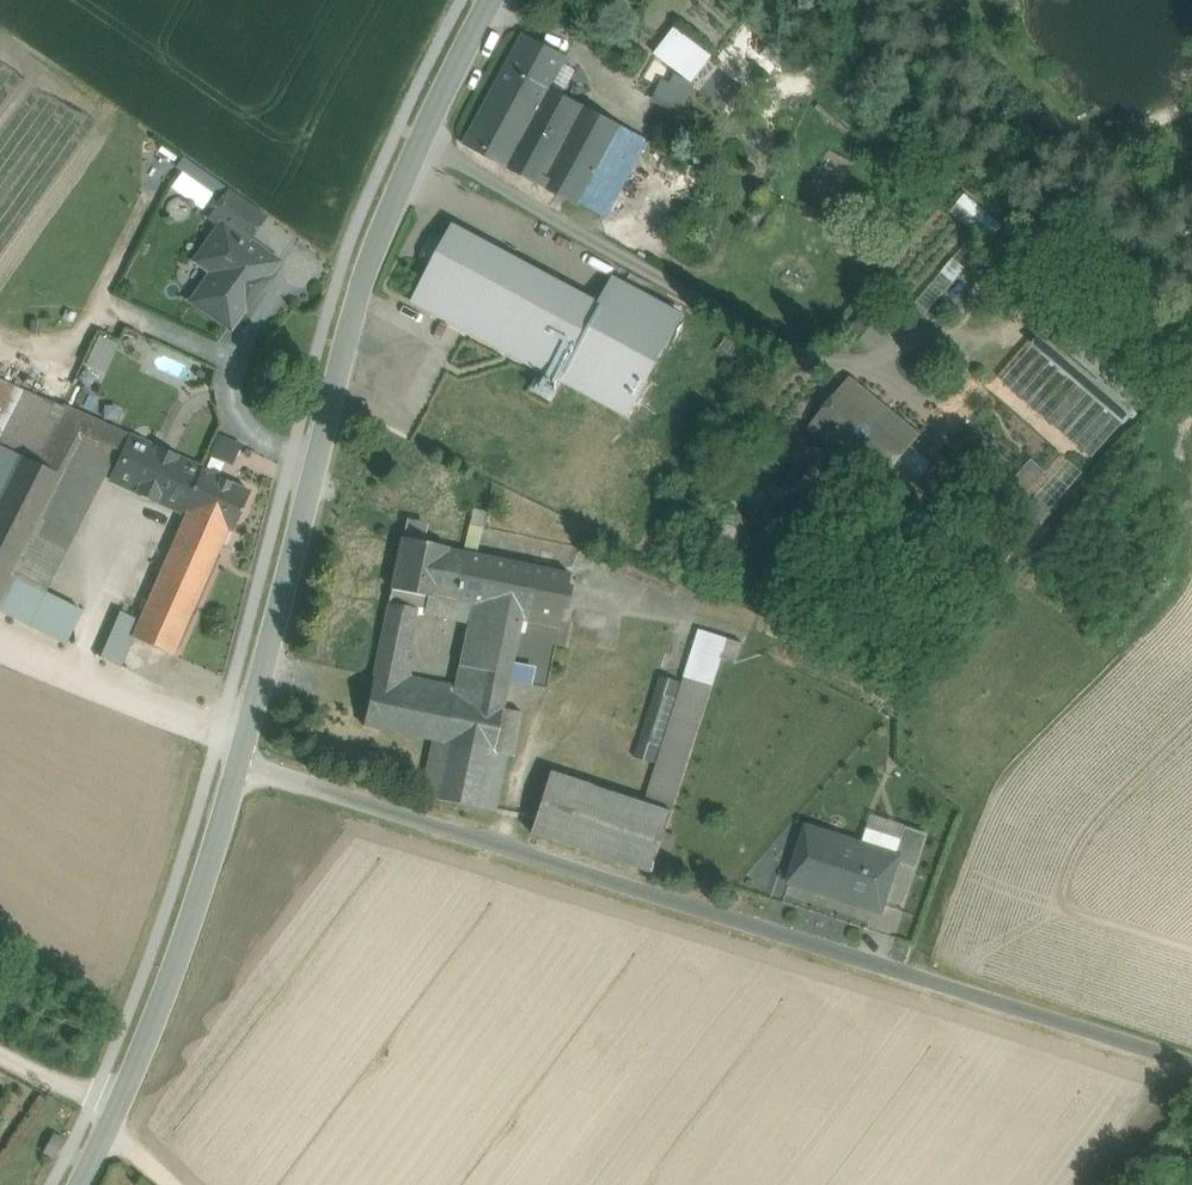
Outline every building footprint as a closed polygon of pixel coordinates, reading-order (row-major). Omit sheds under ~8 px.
[(566,59),(527,38),(502,83),(542,104),(548,108),(556,94),(549,90),(566,59)] [(502,83),(470,144),(509,165),(542,104),(502,83)] [(732,114),(670,87),(663,105),(724,132),(732,114)] [(646,142),(556,94),(548,108),(542,104),(509,165),(605,217),(646,142)] [(266,215),(230,190),(211,217),(222,226),(223,224),(247,241),(257,227),(266,215)] [(247,241),(223,224),(222,226),(204,251),(214,258),(216,270),(194,301),(230,326),(244,307),(249,306),(259,292),(258,287),(276,262),(247,241)] [(603,306),(454,226),(447,240),(437,235),(430,237),(421,254),(423,261),(433,266),(414,301),(563,381),(567,374),(603,306)] [(617,280),(603,306),(567,374),(632,408),(682,315),(617,280)] [(874,304),(847,336),(866,352),(893,321),(874,304)] [(1152,392),(1060,313),(1034,344),(1126,422),(1152,392)] [(100,332),(86,361),(106,370),(120,341),(100,332)] [(921,434),(850,377),(808,428),(879,485),(888,475),(909,492),(933,462),(911,445),(921,434)] [(3,482),(17,454),(45,399),(0,379),(0,481),(3,482)] [(130,437),(45,399),(17,454),(35,462),(46,441),(61,448),(78,451),(110,466),(117,468),(130,437)] [(219,432),(210,455),(233,465),(242,441),(219,432)] [(168,453),(131,436),(117,468),(112,480),(139,492),(139,493),(155,501),(155,499),(175,508),(180,498),(188,501),(202,470),(202,468),(168,453)] [(65,477),(14,576),(45,592),(110,466),(78,451),(61,448),(46,441),(35,462),(65,477)] [(0,488),(0,604),(14,576),(65,477),(35,462),(17,454),(3,482),(0,488)] [(249,491),(202,470),(188,501),(184,509),(188,511),(174,543),(214,561),(228,529),(232,530),(249,491)] [(487,512),(473,509),(469,525),(483,528),(487,512)] [(430,523),(405,518),(401,537),(390,588),(426,596),(423,613),(438,615),(437,622),(453,625),(454,617),(458,600),(437,596),(447,549),(448,547),(426,542),(430,523)] [(139,620),(132,637),(133,637),(173,655),(214,561),(174,543),(139,620)] [(570,573),(447,549),(437,596),(458,600),(523,612),(521,620),(559,627),(570,573)] [(14,576),(0,604),(0,608),(66,641),(81,611),(45,592),(14,576)] [(507,687),(521,620),(523,612),(458,600),(454,617),(468,621),(459,666),(477,670),(476,677),(479,681),(507,687)] [(386,602),(372,668),(408,675),(411,659),(404,658),(415,608),(386,602)] [(120,611),(100,657),(121,666),(133,637),(132,637),(139,620),(120,611)] [(652,781),(680,789),(722,658),(736,663),(742,643),(701,630),(684,681),(658,763),(652,781)] [(722,658),(680,789),(717,801),(758,669),(736,663),(722,658)] [(479,681),(476,677),(477,670),(459,666),(455,685),(458,686),(477,701),(503,706),(507,687),(479,681)] [(503,706),(477,701),(458,686),(455,685),(408,675),(372,668),(360,724),(433,739),(494,752),(508,755),(512,756),(522,712),(503,708),(503,706)] [(660,673),(634,756),(658,763),(684,681),(660,673)] [(494,752),(433,739),(421,796),(482,808),(494,752)] [(494,752),(482,808),(496,811),(508,755),(494,752)] [(646,803),(550,772),(531,832),(653,871),(673,811),(646,803)] [(680,789),(652,781),(646,803),(673,811),(680,789)] [(906,826),(896,856),(898,856),(897,861),(917,868),(928,833),(906,826)] [(849,843),(809,830),(810,828),(808,827),(791,882),(830,894),(831,890),(873,903),(881,879),(890,882),(897,861),(898,856),(896,856),(850,841),(849,843)]
